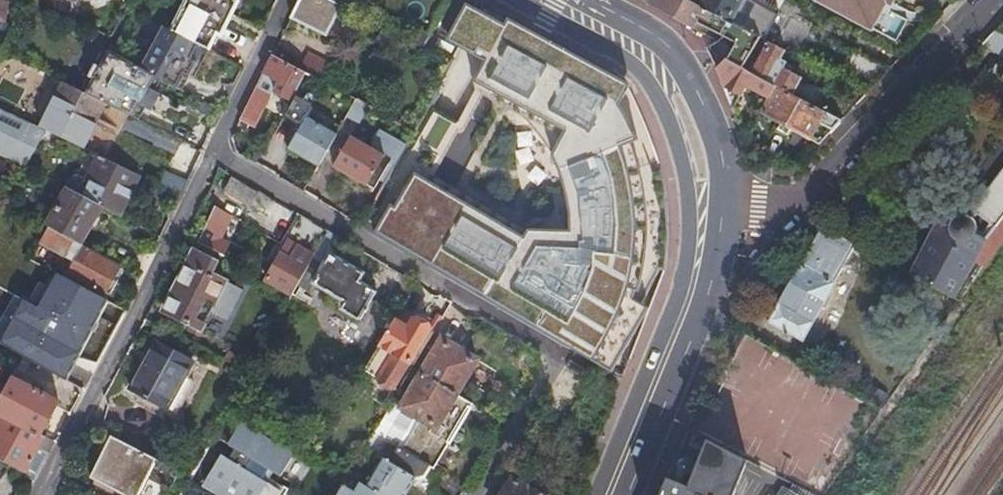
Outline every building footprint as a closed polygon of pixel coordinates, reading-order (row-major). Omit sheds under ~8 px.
[(170,31),(198,46),(203,49),(206,50),(231,0),(186,0),(170,31)] [(338,6),(334,4),(326,0),(299,0),(289,20),(323,37),(338,6)] [(689,28),(693,22),(723,38),(720,43),(705,46),(706,49),(726,59),(741,67),(752,48),(758,38),(729,23),(698,7),(699,6),(691,2),(687,0),(648,0),(646,4),(689,28)] [(729,23),(738,7),(741,0),(702,0),(699,6),(698,7),(729,23)] [(738,7),(742,10),(747,0),(741,0),(738,7)] [(892,40),(899,26),(887,20),(897,0),(818,0),(892,40)] [(503,25),(464,4),(447,36),(486,56),(472,82),(529,113),(525,122),(533,130),(544,145),(553,160),(559,175),(565,195),(568,214),(568,231),(527,231),(522,237),(412,174),(392,208),(388,205),(372,232),(609,373),(647,309),(631,299),(633,293),(636,293),(642,270),(645,247),(646,227),(646,209),(642,186),(638,166),(630,142),(635,140),(618,104),(628,84),(506,19),(503,25)] [(750,4),(740,27),(763,37),(773,13),(750,4)] [(993,30),(1002,36),(1002,20),(993,30)] [(159,26),(138,67),(155,76),(160,79),(177,88),(183,74),(188,77),(196,62),(191,59),(198,46),(170,31),(159,26)] [(993,30),(980,44),(1002,57),(1002,36),(993,30)] [(760,52),(749,73),(791,95),(816,108),(825,92),(781,68),(784,62),(779,59),(784,51),(766,41),(758,38),(752,48),(760,52)] [(196,62),(203,49),(198,46),(191,59),(196,62)] [(138,67),(102,48),(95,61),(96,66),(90,77),(86,79),(82,86),(82,91),(106,104),(133,117),(140,105),(149,88),(155,76),(138,67)] [(726,59),(706,49),(715,70),(723,61),(726,59)] [(304,50),(298,68),(314,73),(320,55),(304,50)] [(862,51),(845,80),(867,91),(890,66),(862,51)] [(267,90),(289,101),(293,94),(303,73),(271,57),(238,123),(248,128),(267,90)] [(723,61),(715,70),(720,85),(730,109),(743,83),(768,96),(759,112),(809,140),(810,139),(818,143),(839,120),(816,108),(791,95),(749,73),(740,68),(741,67),(726,59),(723,61)] [(177,88),(182,90),(188,77),(183,74),(177,88)] [(160,79),(155,76),(149,88),(154,91),(160,79)] [(82,91),(63,82),(39,128),(47,132),(84,149),(106,104),(82,91)] [(140,105),(145,108),(153,112),(161,95),(154,91),(149,88),(140,105)] [(285,148),(315,165),(320,158),(333,135),(305,119),(310,109),(309,103),(293,94),(289,101),(281,116),(298,125),(285,148)] [(365,106),(354,100),(344,117),(355,123),(365,106)] [(133,117),(139,120),(145,108),(140,105),(133,117)] [(30,163),(47,132),(39,128),(0,109),(0,149),(30,163)] [(381,180),(403,143),(379,129),(369,147),(347,135),(330,166),(364,185),(365,184),(367,180),(374,184),(378,178),(381,180)] [(117,215),(137,175),(96,155),(83,180),(87,182),(80,195),(100,205),(117,215)] [(959,299),(1002,241),(1002,171),(973,213),(968,221),(968,220),(967,220),(966,219),(965,219),(964,218),(963,218),(962,218),(961,218),(960,218),(959,218),(958,218),(957,219),(956,220),(955,220),(954,221),(954,222),(953,222),(953,223),(940,216),(910,273),(959,299)] [(221,191),(248,207),(257,192),(230,176),(221,191)] [(64,186),(43,225),(47,227),(78,244),(80,240),(100,205),(80,195),(64,186)] [(854,244),(821,225),(803,257),(837,275),(854,244)] [(47,228),(36,248),(72,267),(82,248),(47,228)] [(312,256),(296,285),(307,291),(312,284),(344,302),(340,310),(358,320),(374,292),(356,282),(362,273),(331,255),(340,238),(326,230),(312,256)] [(296,285),(312,256),(295,246),(288,259),(279,254),(264,281),(290,295),(296,285)] [(82,248),(72,267),(68,274),(102,293),(116,267),(82,248)] [(161,309),(198,328),(207,311),(224,320),(240,290),(205,272),(211,260),(192,250),(161,309)] [(837,275),(803,257),(801,256),(765,322),(801,341),(837,275)] [(10,330),(81,367),(98,334),(50,309),(47,314),(40,310),(35,319),(20,311),(10,330)] [(409,323),(412,318),(398,310),(395,315),(409,323)] [(409,367),(411,364),(407,362),(428,328),(412,318),(409,323),(395,315),(378,344),(377,344),(361,371),(395,392),(409,367)] [(419,374),(454,395),(475,361),(440,339),(419,374)] [(129,391),(165,411),(191,363),(156,343),(129,391)] [(247,373),(250,367),(226,354),(222,360),(247,373)] [(26,360),(21,357),(10,376),(16,379),(26,360)] [(440,474),(479,409),(454,395),(419,374),(399,408),(407,413),(389,444),(440,474)] [(81,390),(54,375),(43,394),(57,401),(54,406),(68,414),(81,390)] [(39,434),(54,406),(57,401),(43,394),(16,379),(10,376),(0,396),(0,413),(39,434)] [(233,398),(230,403),(239,408),(242,403),(233,398)] [(407,413),(399,408),(389,402),(370,432),(389,444),(407,413)] [(239,408),(256,418),(259,413),(242,403),(239,408)] [(54,442),(39,434),(0,413),(0,457),(11,463),(36,476),(38,472),(48,453),(54,442)] [(203,485),(219,494),(284,494),(261,481),(268,470),(278,477),(291,457),(240,426),(232,440),(228,446),(234,450),(228,460),(221,456),(203,485)] [(211,436),(228,446),(232,440),(215,430),(211,436)] [(440,474),(389,444),(370,432),(359,451),(377,461),(363,486),(374,493),(373,494),(404,494),(409,487),(420,493),(426,491),(428,489),(438,494),(460,494),(464,489),(440,474)] [(109,438),(89,479),(121,494),(178,494),(187,478),(109,438)] [(746,462),(706,441),(687,486),(667,477),(659,494),(732,494),(746,462)] [(6,472),(11,463),(0,457),(0,480),(6,472)] [(374,493),(363,486),(345,475),(340,483),(333,494),(373,494),(374,493)] [(511,480),(502,494),(538,494),(511,480)] [(779,485),(774,494),(797,494),(779,485)]
